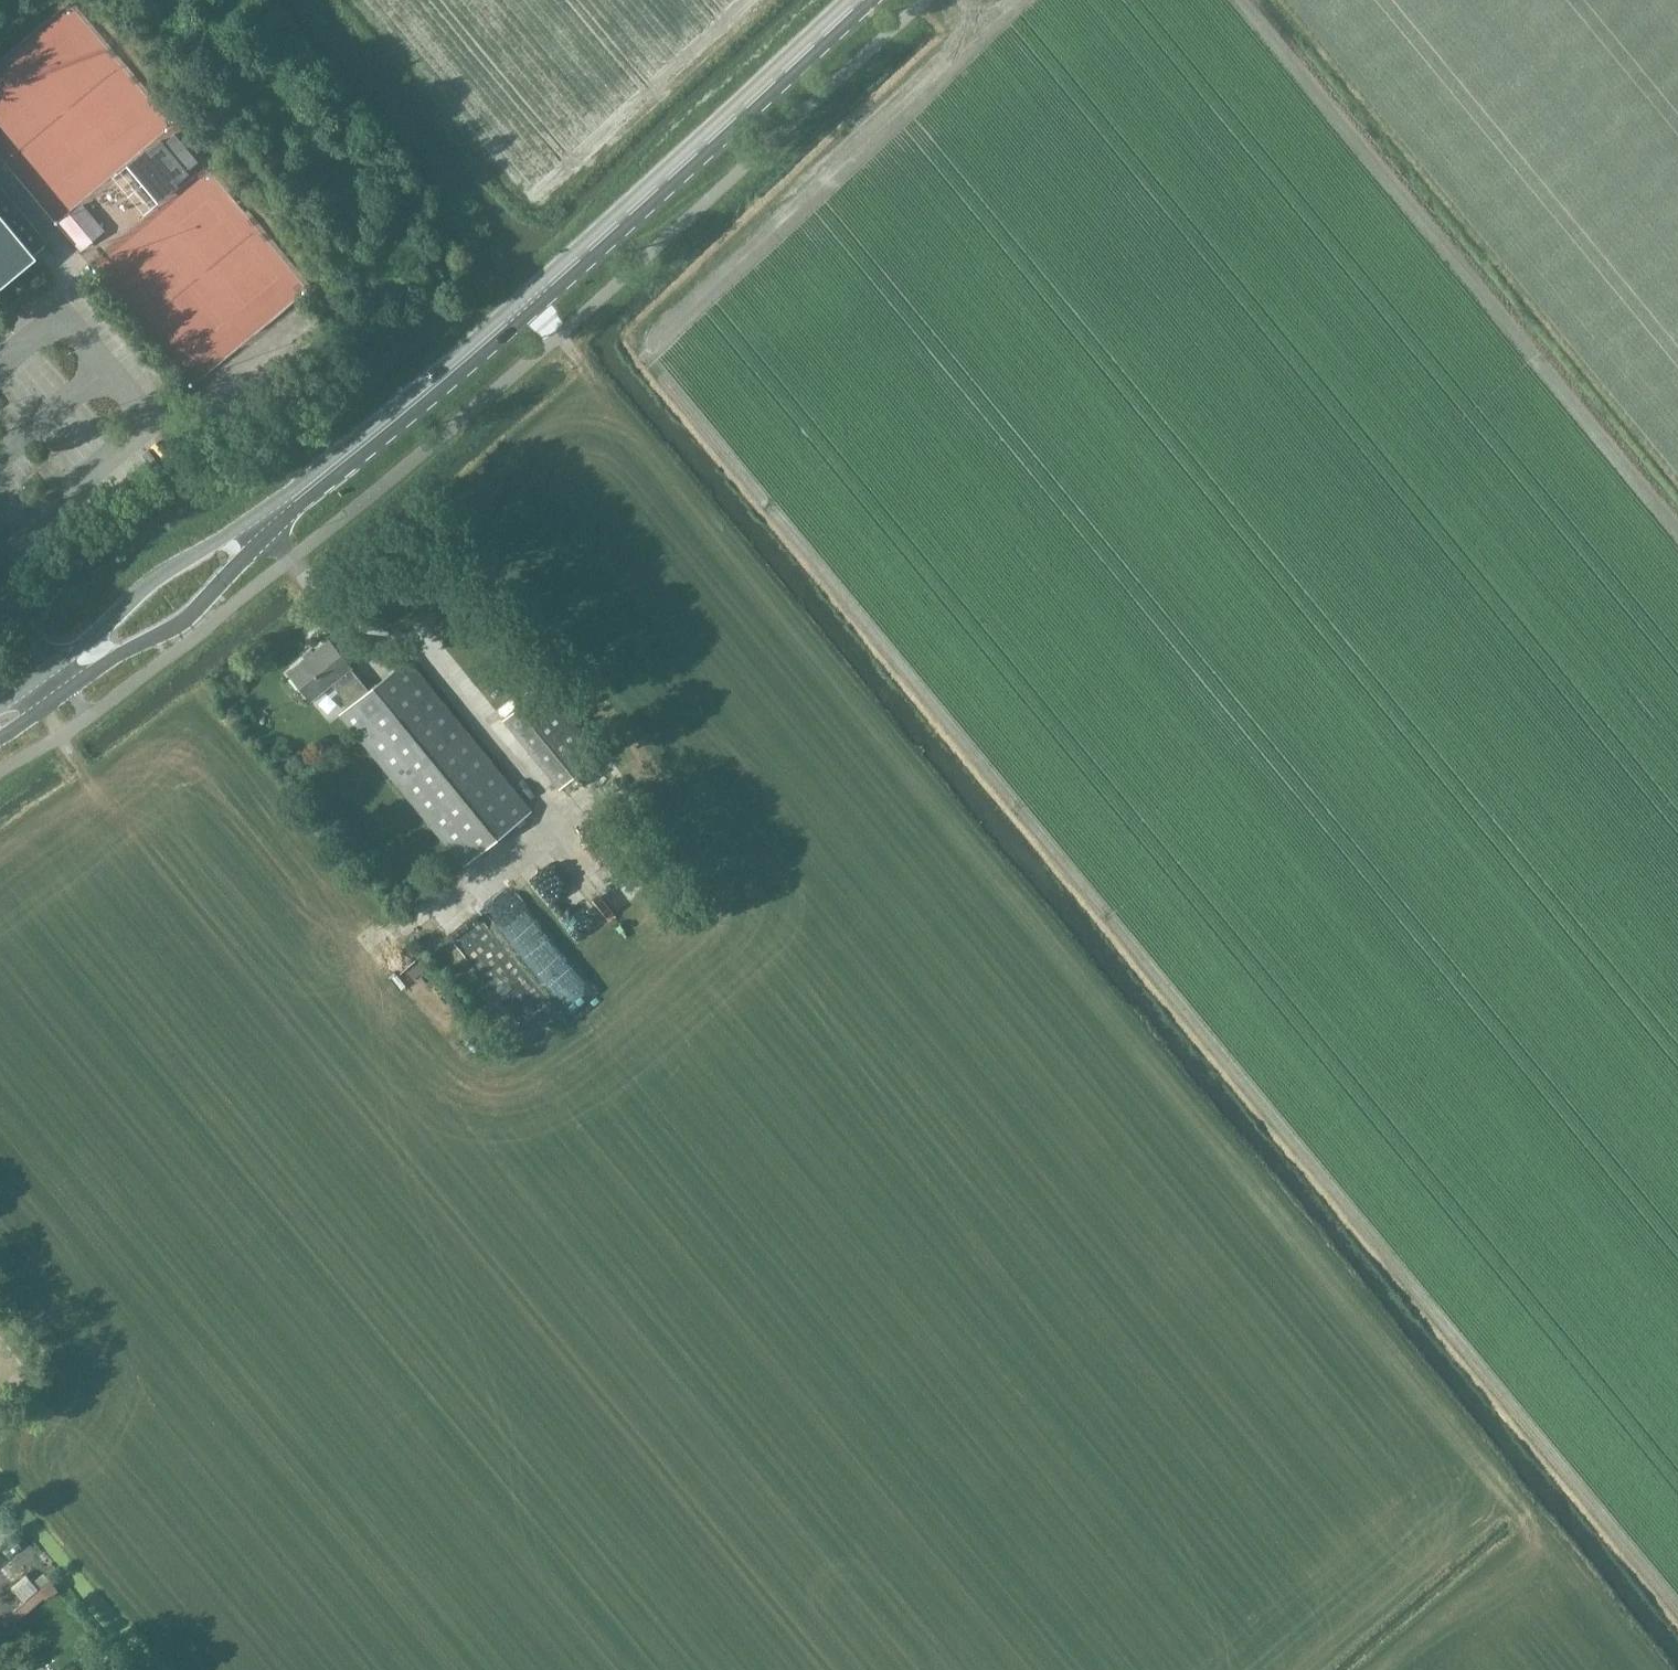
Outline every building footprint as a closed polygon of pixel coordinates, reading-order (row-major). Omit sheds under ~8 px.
[(161,139),(132,165),(145,181),(159,198),(189,173),(187,170),(198,161),(175,133),(163,142),(161,139)] [(48,241),(0,183),(0,287),(35,258),(32,254),(48,241)] [(57,225),(65,234),(81,251),(104,230),(81,204),(65,217),(57,225)] [(368,691),(357,678),(348,668),(350,666),(329,641),(288,674),(309,700),(330,683),(348,705),(340,715),(466,869),(533,814),(406,659),(368,691)] [(542,686),(542,687),(503,718),(560,787),(599,755),(543,687),(542,686)] [(591,894),(582,901),(594,918),(603,911),(591,894)] [(27,1579),(12,1591),(19,1602),(35,1589),(27,1579)] [(49,1580),(38,1589),(46,1599),(57,1589),(49,1580)]
